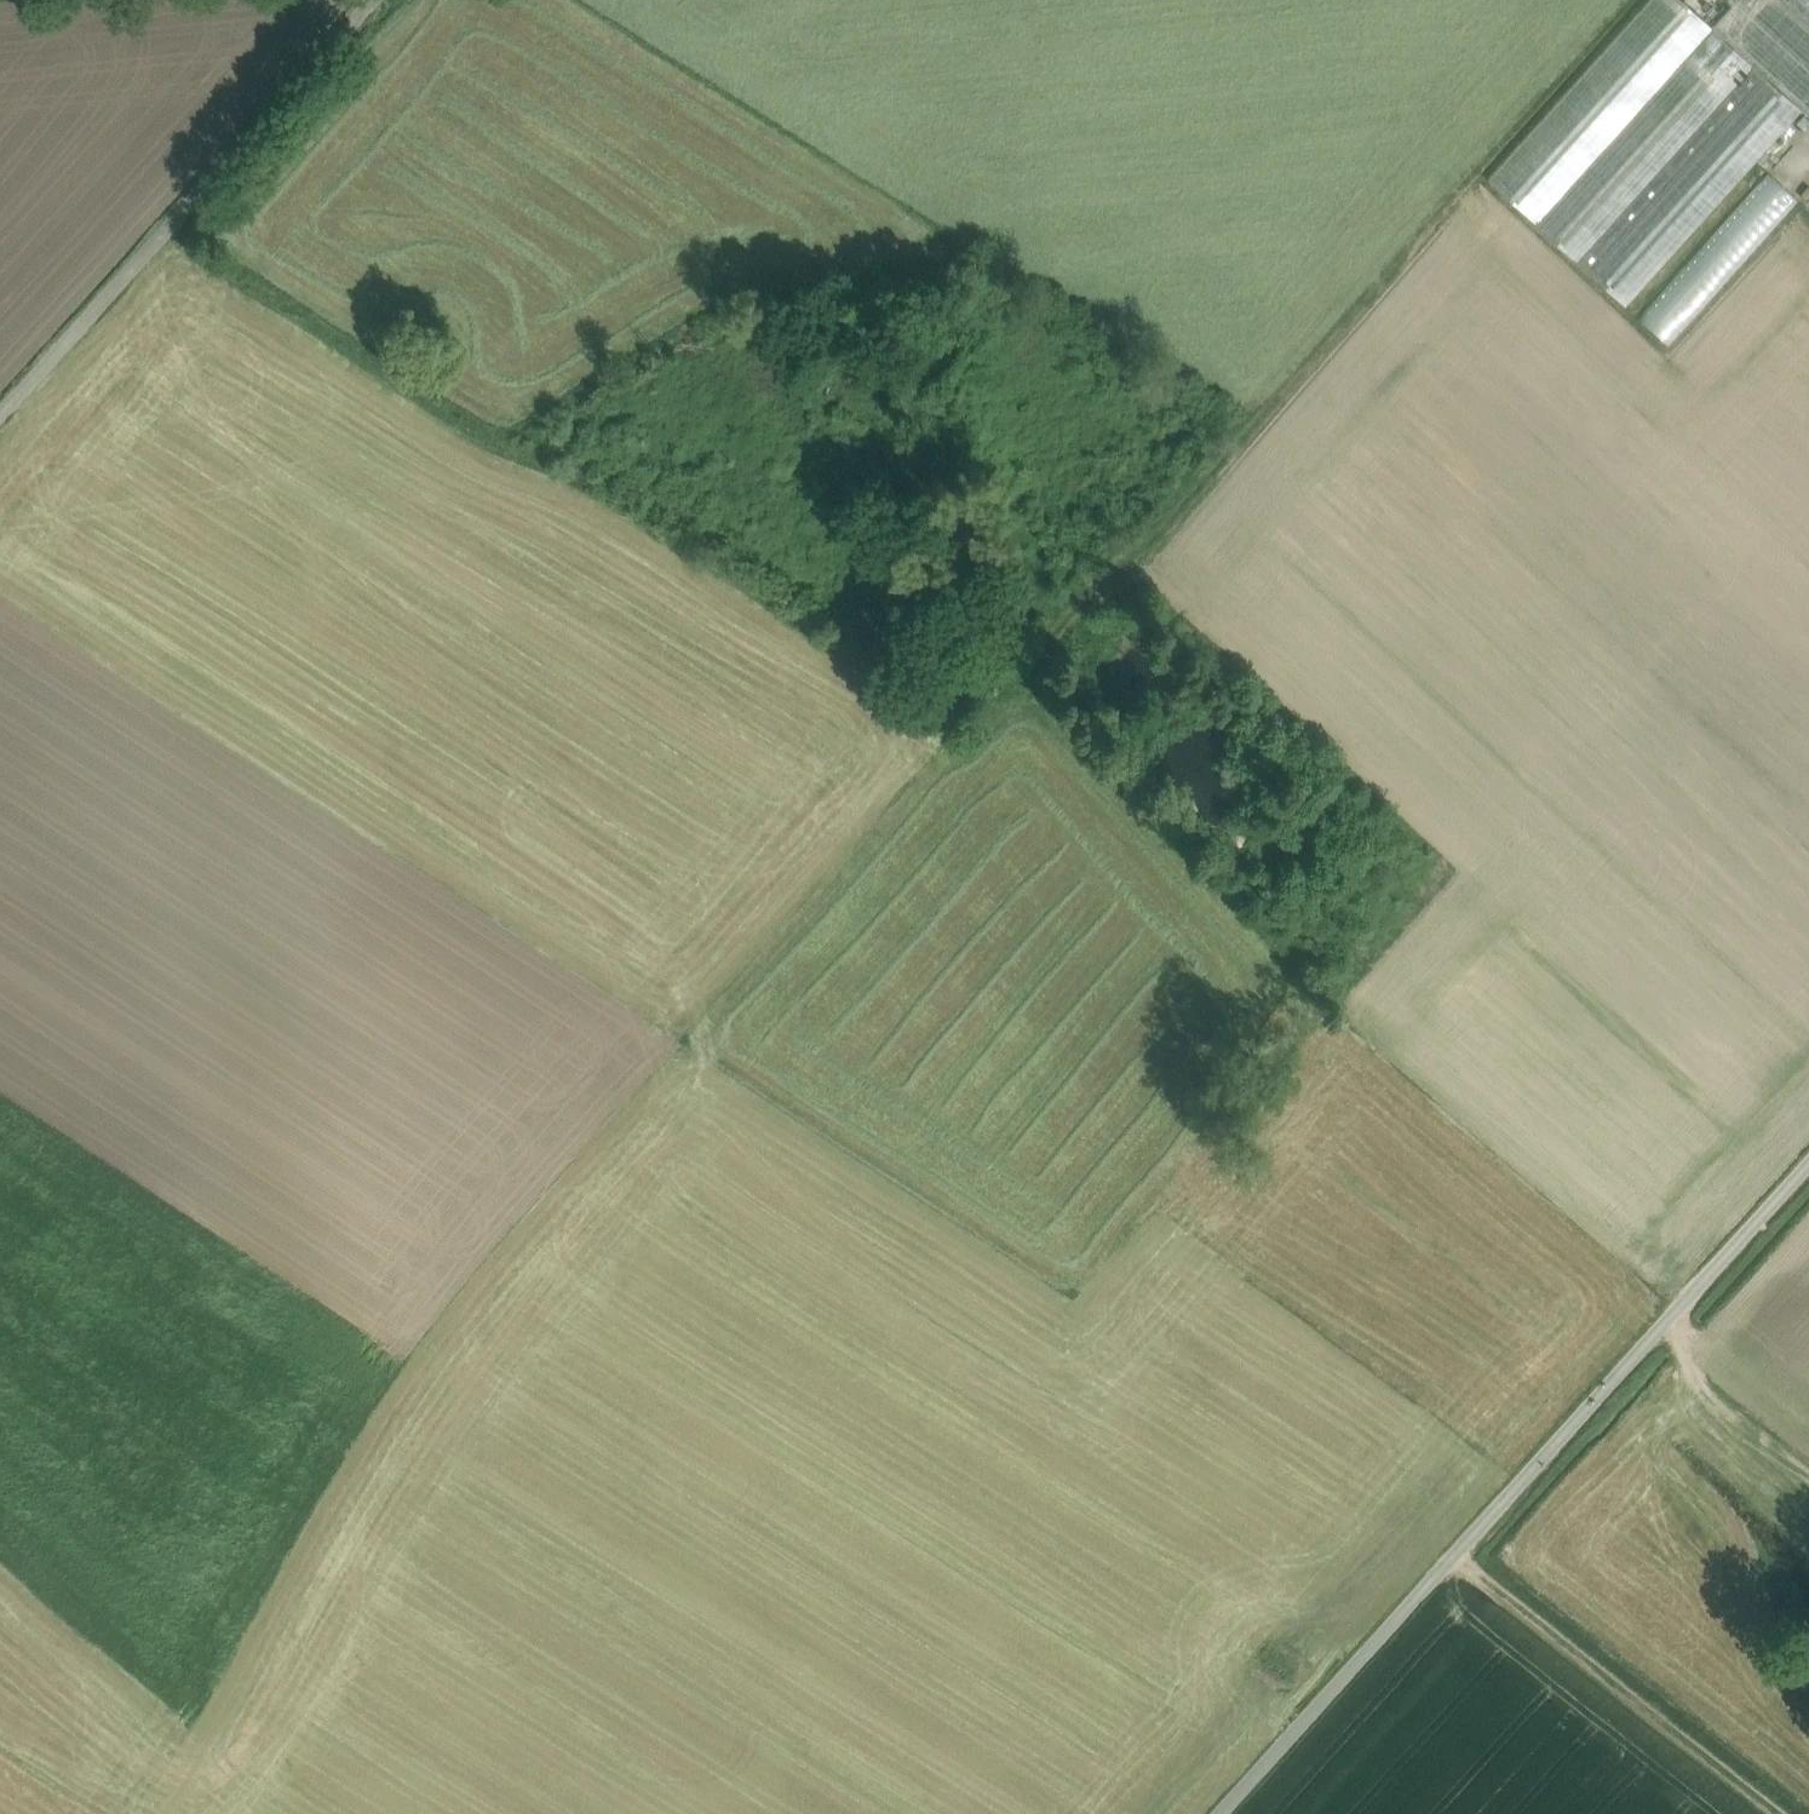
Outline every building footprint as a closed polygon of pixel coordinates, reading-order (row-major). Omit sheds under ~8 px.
[(1495,183),(1658,328),(1808,170),(1808,0),(1664,0),(1495,183)]
